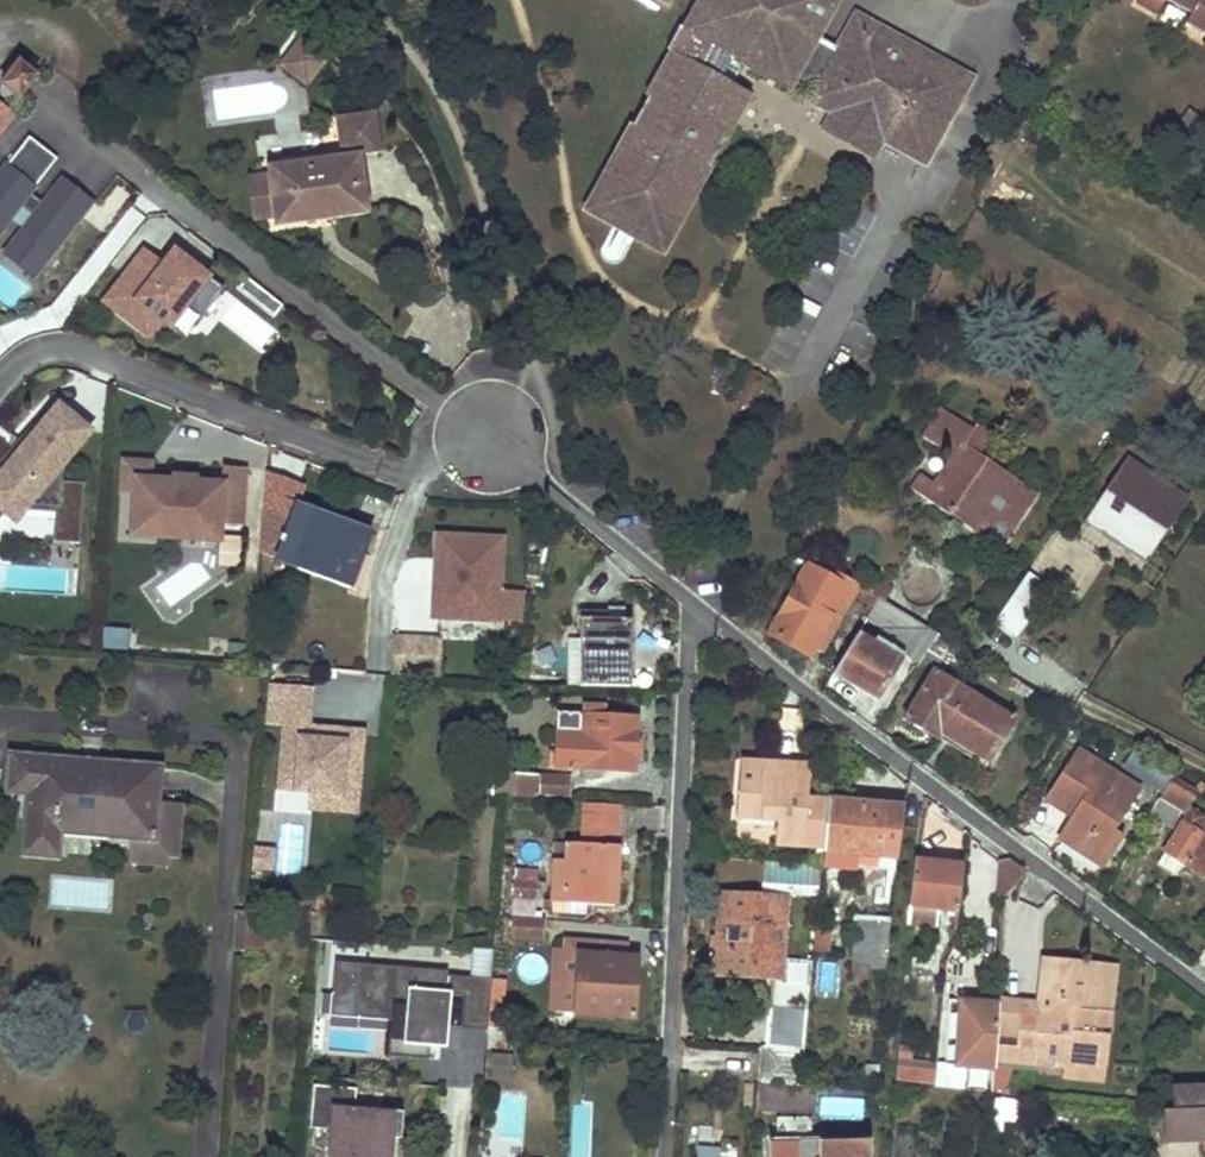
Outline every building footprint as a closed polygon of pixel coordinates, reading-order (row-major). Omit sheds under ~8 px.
[(683,31),(713,47),(702,68),(671,52),(585,211),(619,229),(628,234),(661,252),(748,94),(717,77),(729,56),(758,72),(760,68),(790,85),(801,65),(822,76),(809,100),(832,112),(823,129),(872,156),(881,139),(924,162),(970,78),(855,15),(836,49),(815,38),(836,0),(700,0),(683,31)] [(1136,2),(1159,15),(1167,0),(1191,14),(1184,26),(1204,38),(1204,37),(1204,0),(1137,0),(1136,2)] [(325,60),(298,40),(279,67),(305,86),(325,60)] [(19,63),(2,85),(20,101),(37,77),(19,63)] [(760,68),(758,72),(788,88),(790,85),(760,68)] [(0,104),(0,136),(16,117),(0,104)] [(380,153),(374,114),(334,118),(339,157),(265,167),(266,177),(272,218),(273,228),(368,215),(360,156),(380,153)] [(0,174),(0,233),(18,210),(31,220),(14,241),(42,264),(46,258),(49,261),(57,252),(54,249),(88,207),(59,184),(40,208),(28,197),(56,162),(27,139),(0,174)] [(248,179),(254,221),(272,218),(266,177),(248,179)] [(619,229),(613,238),(623,244),(628,234),(619,229)] [(42,264),(14,241),(1,257),(29,279),(42,264)] [(144,251),(102,303),(146,337),(158,322),(168,329),(185,307),(201,319),(223,291),(185,261),(181,267),(169,258),(163,265),(144,251)] [(185,261),(173,252),(169,258),(181,267),(185,261)] [(282,306),(246,279),(238,290),(273,317),(282,306)] [(747,368),(729,396),(750,410),(768,381),(747,368)] [(972,431),(976,425),(990,403),(950,378),(933,404),(941,410),(972,431)] [(56,409),(49,417),(43,413),(15,442),(19,445),(8,456),(5,453),(0,459),(0,521),(6,513),(11,517),(12,518),(18,511),(52,514),(50,544),(77,545),(81,484),(60,483),(61,462),(85,433),(56,409)] [(941,410),(923,437),(953,457),(935,484),(920,475),(911,489),(932,503),(933,502),(1000,548),(1036,496),(977,455),(991,435),(976,425),(972,431),(941,410)] [(9,436),(5,453),(8,456),(19,445),(15,442),(9,436)] [(150,462),(120,460),(118,492),(133,493),(131,525),(192,529),(191,536),(217,538),(218,524),(239,526),(243,468),(220,466),(219,484),(194,483),(194,478),(170,477),(170,481),(149,479),(150,462)] [(1186,502),(1124,461),(1082,523),(1144,564),(1186,502)] [(290,519),(281,541),(278,549),(299,556),(296,564),(339,581),(346,583),(358,553),(363,555),(372,531),(343,520),(297,502),(290,519)] [(1015,532),(1034,543),(1049,517),(1030,506),(1015,532)] [(281,541),(290,519),(265,510),(263,535),(281,541)] [(11,517),(6,513),(0,521),(0,531),(11,517)] [(192,529),(131,525),(130,535),(191,539),(191,536),(192,529)] [(498,541),(433,538),(429,623),(522,628),(524,594),(495,593),(498,541)] [(276,555),(279,558),(296,564),(299,556),(278,549),(276,555)] [(809,657),(814,649),(822,653),(854,594),(874,605),(879,598),(869,592),(812,556),(768,634),(809,657)] [(1018,639),(1052,589),(1027,572),(993,622),(1018,639)] [(876,580),(869,592),(879,598),(884,601),(891,590),(876,580)] [(882,627),(872,643),(857,634),(837,665),(859,678),(854,686),(876,699),(904,653),(919,663),(922,658),(938,634),(884,601),(879,598),(874,605),(867,618),(882,627)] [(579,612),(578,686),(629,687),(630,620),(605,619),(605,612),(579,612)] [(922,658),(937,667),(948,651),(969,664),(975,655),(938,634),(922,658)] [(441,642),(394,640),(392,676),(440,678),(441,642)] [(859,678),(837,665),(833,673),(854,686),(859,678)] [(933,672),(904,718),(935,737),(939,731),(987,761),(1012,721),(933,672)] [(312,689),(268,686),(264,727),(284,729),(280,789),(312,792),(310,811),(357,815),(364,732),(309,728),(312,689)] [(558,714),(555,769),(633,772),(635,718),(603,717),(603,707),(583,706),(583,716),(558,714)] [(1133,750),(1124,764),(1165,790),(1171,780),(1173,775),(1133,750)] [(1077,751),(1049,793),(1075,810),(1061,832),(1105,861),(1121,836),(1112,831),(1138,789),(1077,751)] [(29,793),(24,853),(57,856),(59,831),(163,840),(166,802),(158,801),(160,768),(11,755),(8,792),(29,793)] [(740,767),(736,813),(776,817),(774,842),(822,848),(826,801),(808,799),(811,765),(781,762),(780,771),(740,767)] [(508,772),(497,770),(494,795),(506,796),(508,773),(508,772)] [(514,773),(513,794),(567,797),(568,776),(514,773)] [(1171,780),(1165,790),(1151,814),(1172,826),(1182,808),(1186,810),(1195,794),(1171,780)] [(1204,794),(1204,793),(1204,784),(1200,781),(1196,789),(1204,794)] [(826,801),(822,848),(821,851),(896,859),(903,809),(826,801)] [(614,906),(617,805),(583,804),(582,845),(564,844),(563,861),(553,861),(551,902),(614,906)] [(1184,863),(1204,877),(1204,832),(1202,837),(1193,831),(1201,818),(1190,812),(1157,864),(1175,877),(1184,863)] [(272,864),(274,847),(255,845),(253,863),(272,864)] [(995,901),(995,857),(974,857),(974,901),(995,901)] [(913,859),(907,924),(936,926),(938,910),(956,912),(962,865),(913,859)] [(1009,859),(999,861),(996,899),(1006,896),(1006,893),(1023,870),(1009,859)] [(763,861),(760,894),(817,898),(820,865),(763,861)] [(537,883),(515,882),(514,897),(536,899),(537,883)] [(317,894),(316,908),(330,909),(332,895),(317,894)] [(720,895),(715,975),(773,978),(765,1048),(803,1050),(811,962),(781,960),(785,899),(720,895)] [(855,917),(851,967),(885,969),(888,919),(855,917)] [(512,918),(511,938),(542,941),(543,921),(512,918)] [(814,927),(812,951),(825,952),(827,928),(814,927)] [(250,932),(250,949),(266,949),(266,932),(250,932)] [(574,1012),(578,942),(568,941),(567,955),(556,954),(552,1011),(574,1012)] [(578,942),(574,1012),(574,1014),(633,1018),(635,990),(626,990),(628,958),(629,945),(578,942)] [(386,1054),(426,1059),(427,1046),(430,1023),(442,1024),(446,993),(465,996),(462,1027),(485,1029),(490,980),(448,975),(448,971),(335,957),(335,960),(338,961),(334,994),(392,1001),(390,1018),(386,1054)] [(637,958),(628,958),(626,990),(635,990),(637,958)] [(997,1001),(997,1005),(993,1059),(1066,1066),(1092,1068),(1092,1067),(1102,1068),(1108,1011),(1096,1010),(1098,988),(1079,986),(1082,963),(1042,959),(1037,1005),(997,1001)] [(1112,966),(1082,963),(1079,986),(1098,988),(1096,1010),(1108,1011),(1112,966)] [(334,994),(332,1011),(390,1018),(392,1001),(334,994)] [(949,1002),(946,1065),(983,1069),(982,1081),(974,1081),(973,1091),(991,1093),(992,1069),(993,1059),(997,1005),(949,1002)] [(442,1024),(430,1023),(427,1046),(439,1047),(442,1024)] [(762,1048),(760,1083),(800,1087),(803,1050),(765,1048),(762,1048)] [(511,1070),(512,1055),(491,1054),(491,1069),(511,1070)] [(1066,1066),(1065,1076),(1101,1079),(1102,1068),(1092,1067),(1092,1068),(1066,1066)] [(926,1077),(926,1071),(897,1068),(896,1081),(933,1085),(934,1078),(926,1077)] [(511,1070),(491,1069),(490,1078),(511,1079),(511,1070)] [(992,1069),(991,1093),(1005,1095),(1006,1069),(992,1069)] [(746,1083),(744,1107),(752,1107),(753,1084),(746,1083)] [(330,1130),(329,1150),(349,1152),(349,1156),(391,1156),(393,1138),(400,1138),(403,1113),(355,1110),(357,1089),(311,1085),(308,1129),(330,1130)] [(756,1086),(754,1110),(813,1116),(816,1092),(756,1086)] [(1167,1141),(1204,1140),(1204,1089),(1175,1090),(1175,1111),(1166,1111),(1167,1141)] [(823,1098),(823,1117),(866,1119),(867,1099),(823,1098)] [(998,1100),(994,1119),(1016,1123),(1019,1104),(998,1100)] [(769,1156),(869,1156),(868,1140),(768,1143),(769,1156)]
